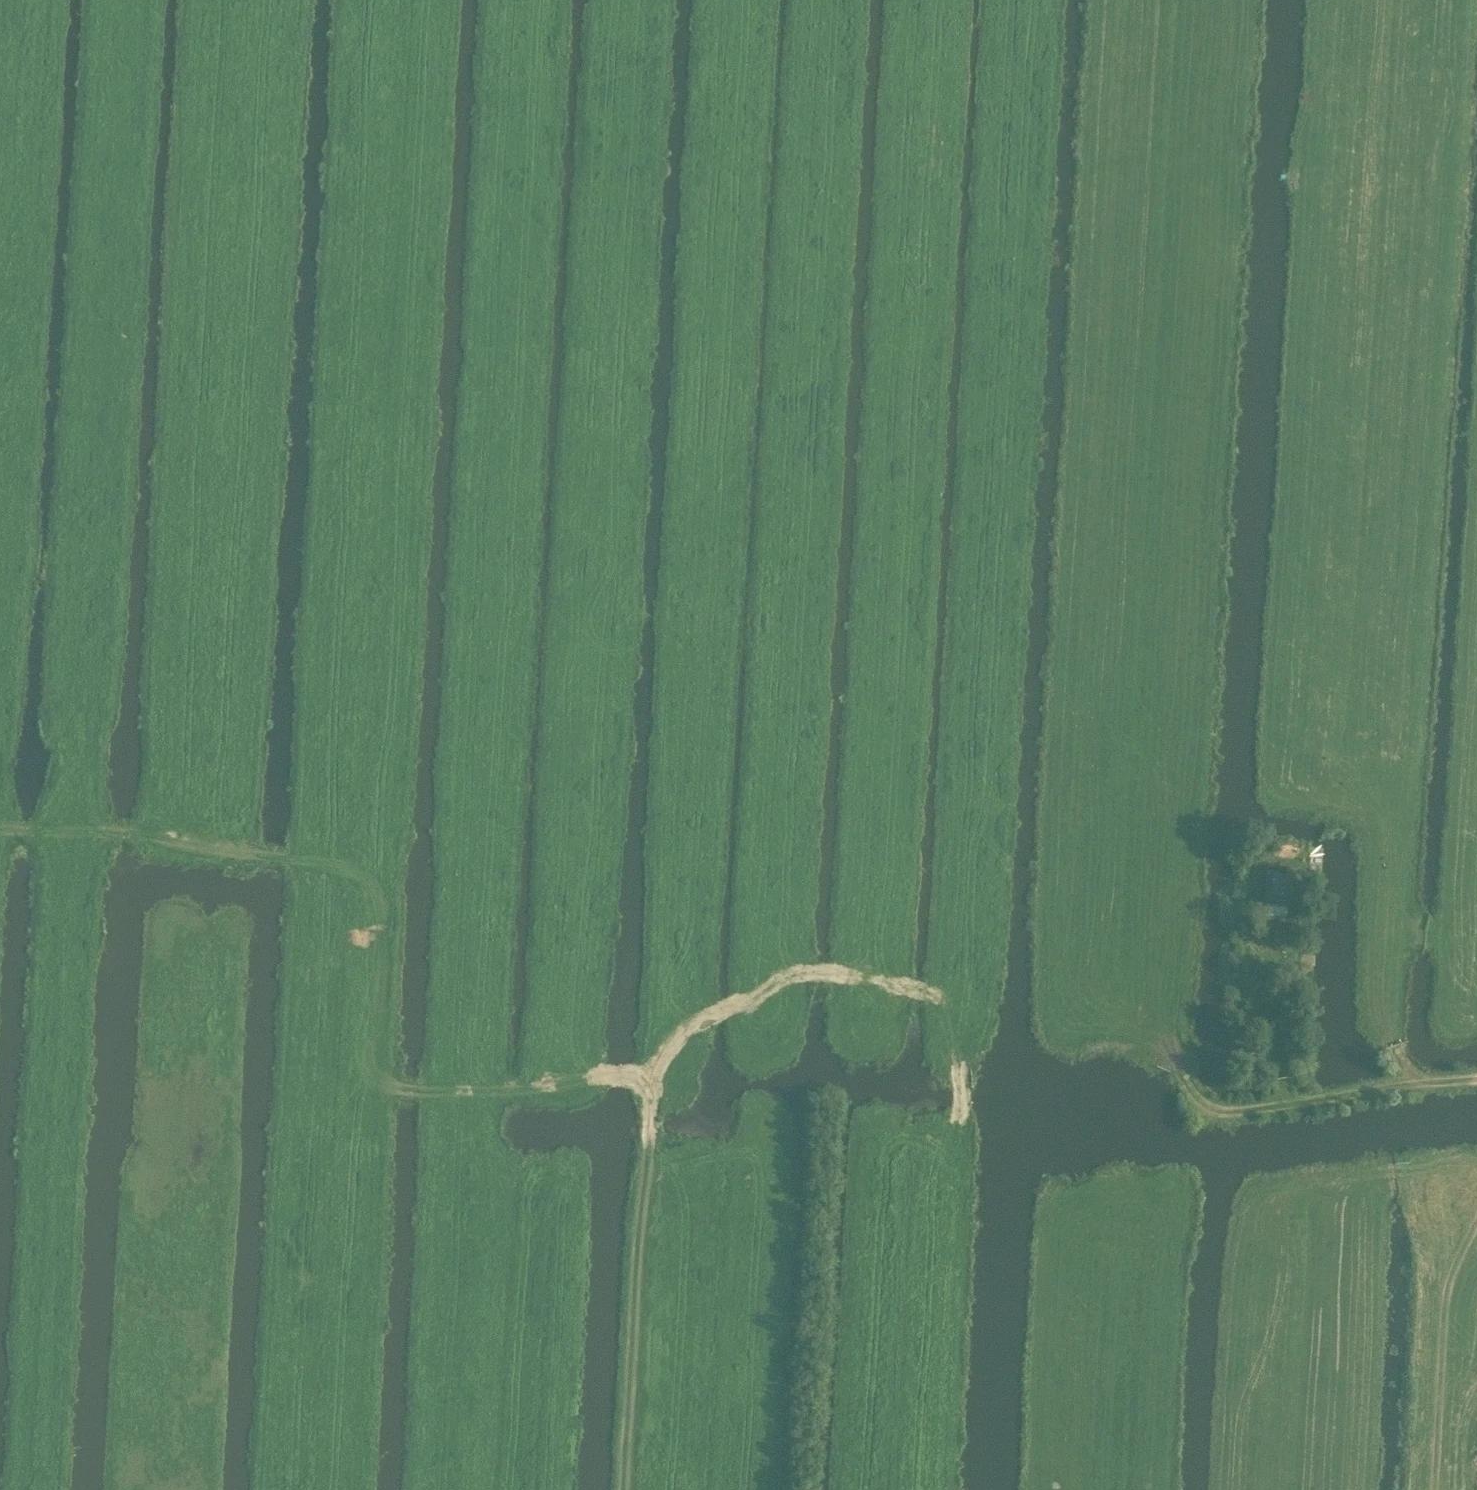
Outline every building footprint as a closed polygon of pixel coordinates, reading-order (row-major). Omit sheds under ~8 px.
[(1266,876),(1264,906),(1268,906),(1267,917),(1287,918),(1287,910),(1294,910),(1295,890),(1300,891),(1300,878),(1298,878),(1299,868),(1285,867),(1285,877),(1266,876)]
